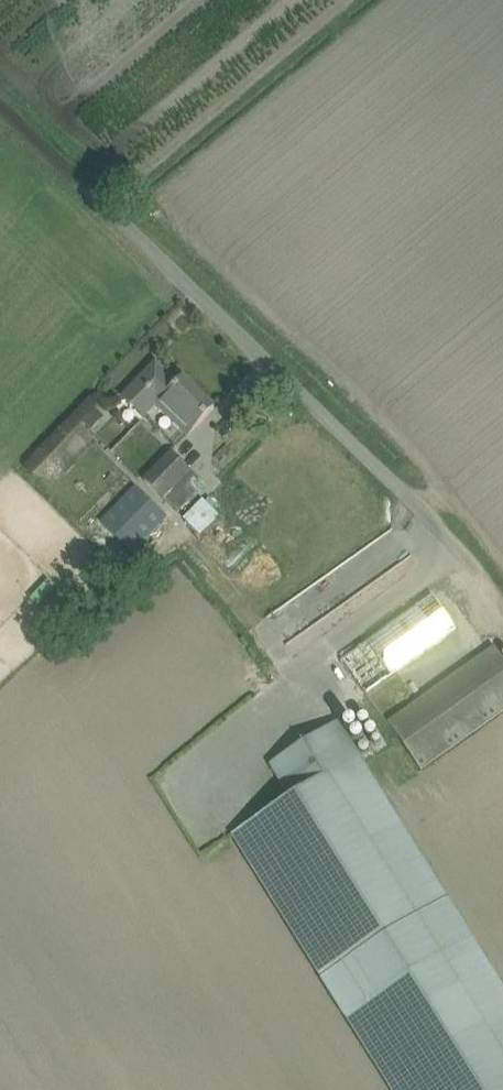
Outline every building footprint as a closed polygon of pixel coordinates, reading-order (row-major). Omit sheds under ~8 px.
[(184,379),(179,384),(156,362),(122,397),(144,418),(157,405),(159,408),(186,381),(184,379)] [(214,409),(186,381),(159,408),(188,436),(214,409)] [(95,409),(83,422),(91,429),(103,417),(95,409)] [(170,451),(143,479),(175,510),(177,512),(205,484),(170,451)] [(137,487),(102,524),(131,552),(166,515),(137,487)] [(218,498),(198,518),(216,537),(237,517),(218,498)] [(237,548),(251,536),(242,527),(229,539),(237,548)] [(357,594),(364,599),(370,593),(351,575),(333,594),(345,606),(357,594)] [(433,595),(343,662),(366,694),(438,641),(456,628),(433,595)] [(292,636),(319,624),(309,603),(282,615),(292,636)] [(388,723),(420,769),(502,711),(502,659),(495,647),(388,723)] [(385,794),(339,721),(269,765),(290,798),(232,834),(392,1089),(502,1089),(502,982),(385,794)]
